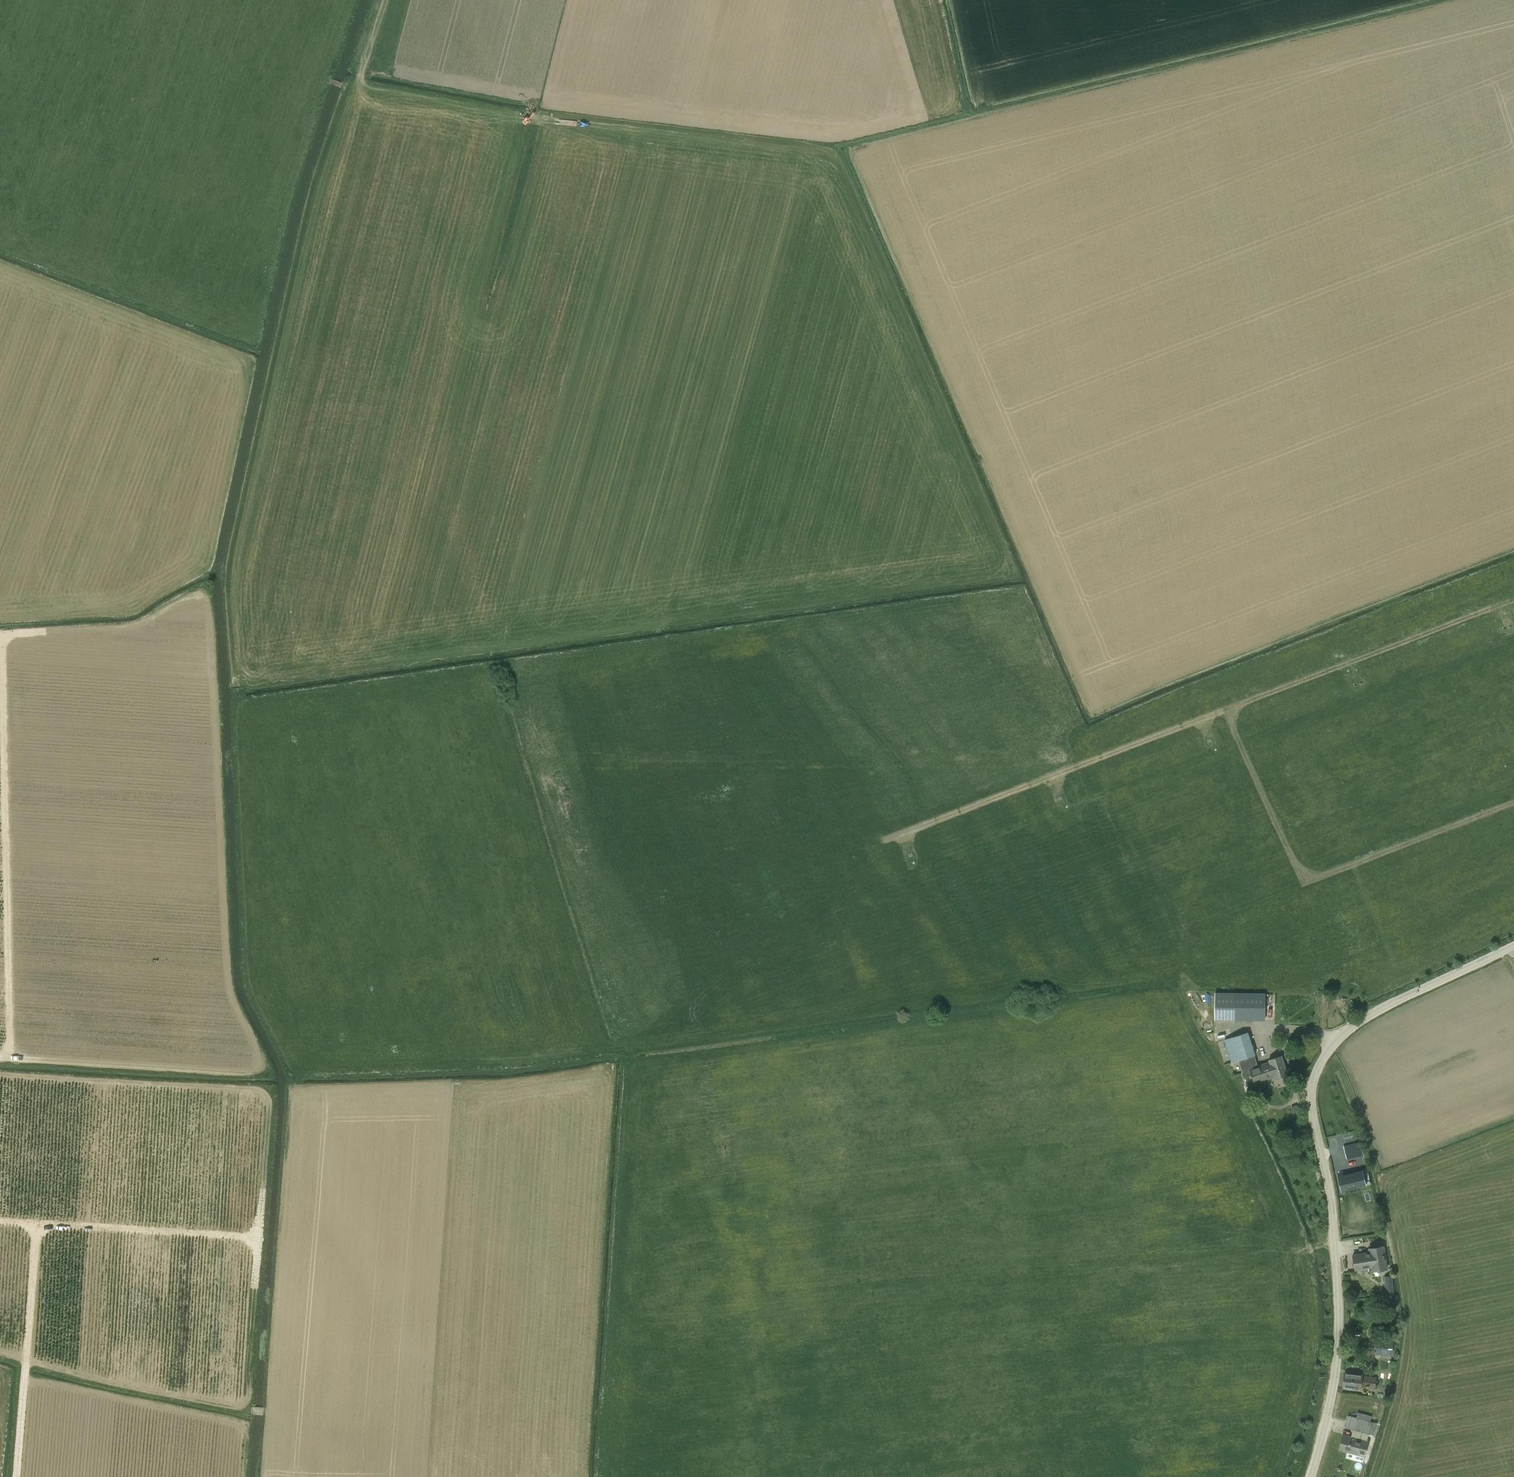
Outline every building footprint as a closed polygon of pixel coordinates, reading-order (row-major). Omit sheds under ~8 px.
[(1217,993),(1216,1021),(1315,1021),(1315,993),(1217,993)] [(1270,1061),(1258,1065),(1255,1055),(1256,1055),(1248,1032),(1224,1039),(1231,1063),(1239,1060),(1243,1074),(1250,1071),(1254,1084),(1275,1077),(1275,1079),(1288,1075),(1282,1055),(1269,1059),(1270,1061)] [(1360,1141),(1344,1145),(1344,1146),(1345,1146),(1348,1158),(1347,1158),(1347,1159),(1364,1155),(1364,1154),(1363,1154),(1361,1145),(1360,1142),(1361,1142),(1360,1141)] [(1339,1175),(1338,1176),(1339,1176),(1342,1190),(1341,1191),(1342,1191),(1367,1185),(1367,1184),(1364,1185),(1360,1171),(1363,1170),(1363,1169),(1344,1174),(1339,1175)] [(1387,1269),(1383,1246),(1369,1248),(1370,1252),(1353,1255),(1355,1270),(1372,1267),(1372,1271),(1387,1269)] [(1384,1277),(1386,1293),(1394,1292),(1392,1276),(1384,1277)] [(1364,1288),(1353,1290),(1354,1297),(1365,1295),(1364,1288)] [(1376,1339),(1374,1354),(1392,1356),(1393,1341),(1376,1339)] [(1361,1389),(1361,1387),(1375,1388),(1376,1377),(1362,1376),(1363,1374),(1344,1372),(1343,1387),(1361,1389)] [(1353,1432),(1347,1430),(1345,1435),(1343,1434),(1339,1449),(1348,1452),(1346,1457),(1363,1462),(1369,1441),(1367,1441),(1369,1434),(1375,1435),(1378,1423),(1348,1415),(1345,1427),(1354,1430),(1353,1432)]
